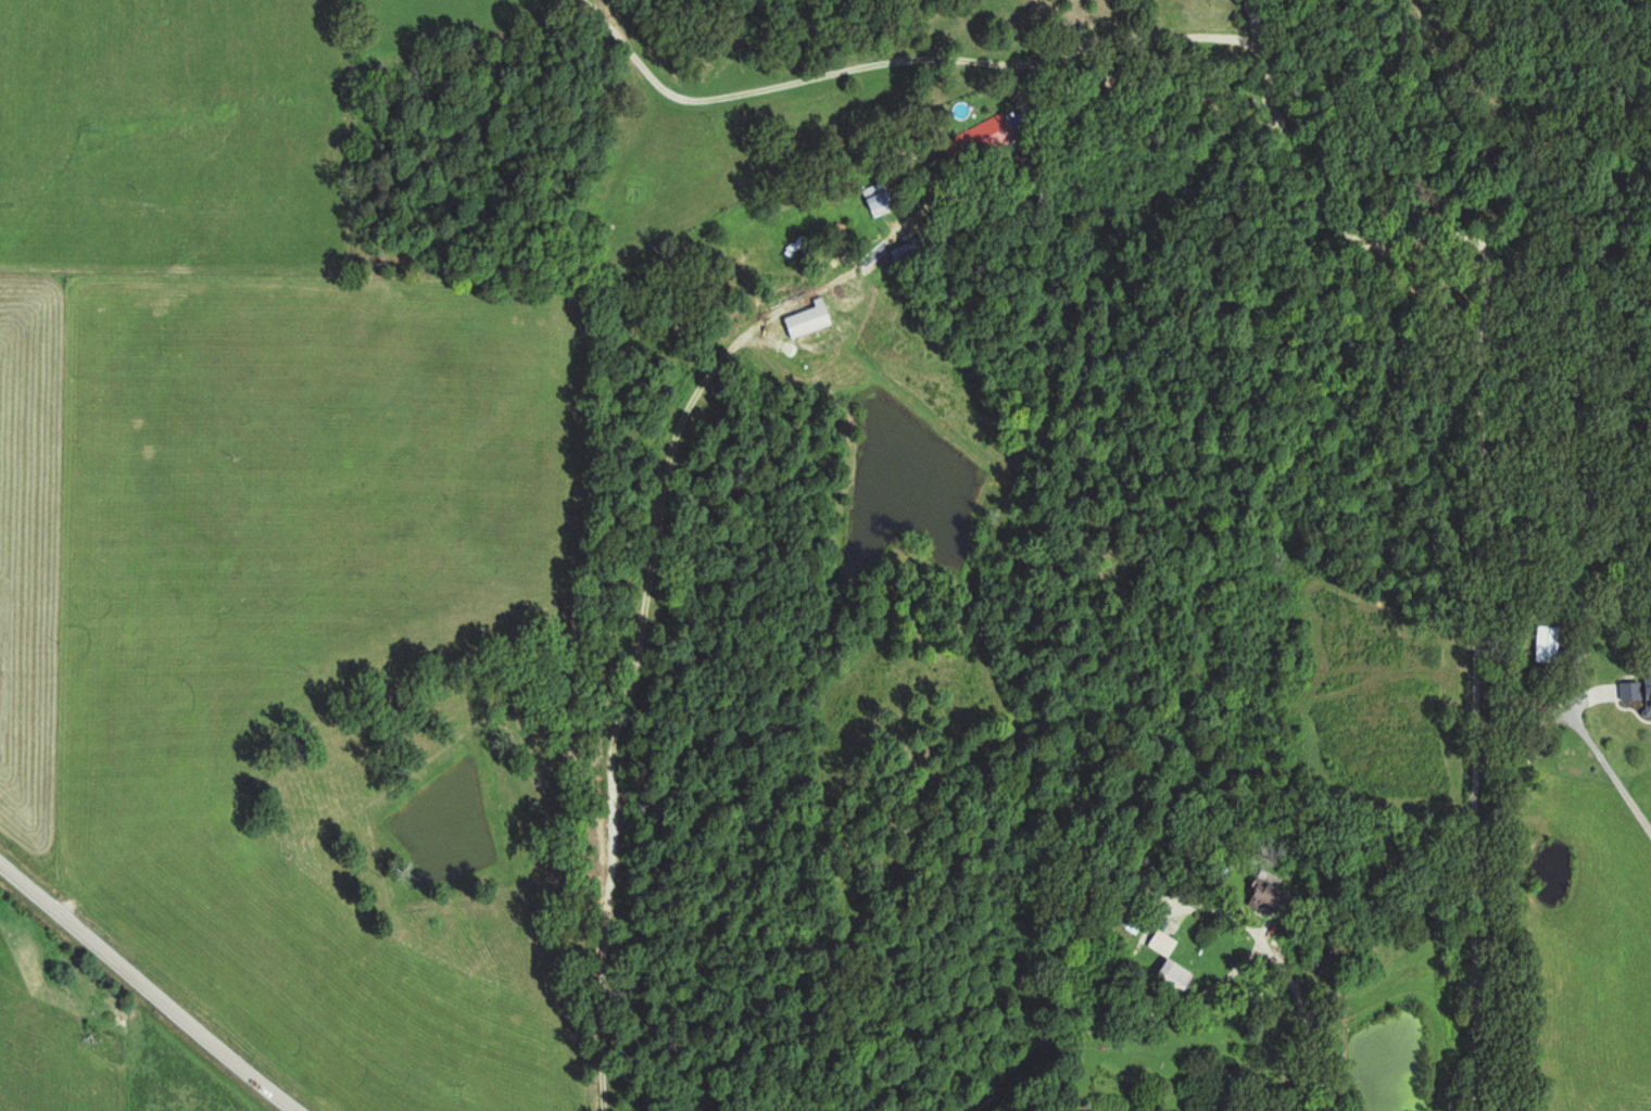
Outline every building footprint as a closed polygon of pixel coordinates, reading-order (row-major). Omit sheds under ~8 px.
[(869,217),(891,208),(881,182),(858,190),(869,217)] [(910,261),(910,246),(890,246),(890,261),(910,261)] [(780,318),(787,339),(827,325),(817,298),(809,300),(811,307),(780,318)] [(1558,625),(1535,625),(1535,661),(1557,661),(1558,625)] [(1618,700),(1642,699),(1643,712),(1650,711),(1650,677),(1617,678),(1618,700)] [(1165,957),(1175,941),(1155,928),(1145,944),(1165,957)] [(1189,974),(1162,957),(1151,974),(1178,992),(1189,974)]
